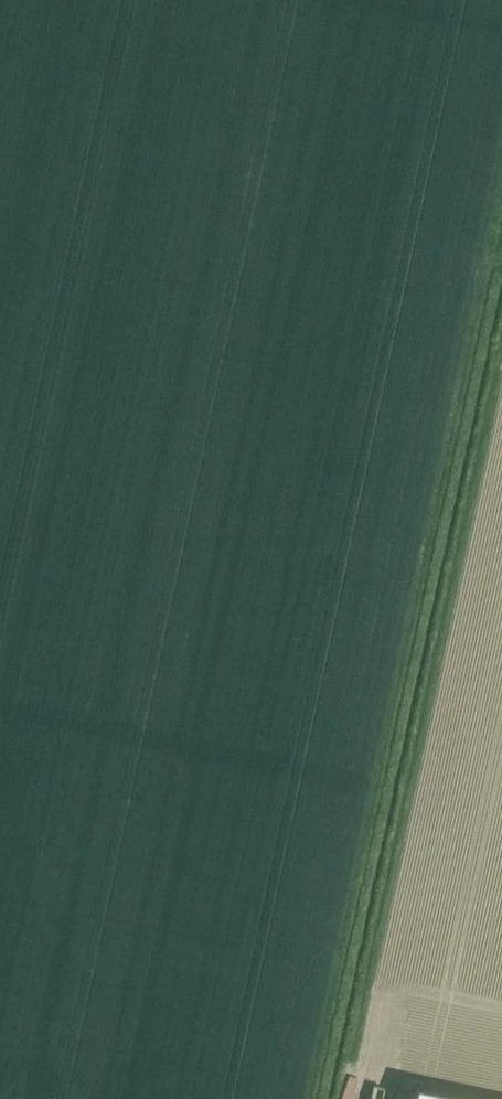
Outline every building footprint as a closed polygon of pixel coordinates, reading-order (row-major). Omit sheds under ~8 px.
[(419,1088),(416,1098),(468,1098),(419,1088)]
